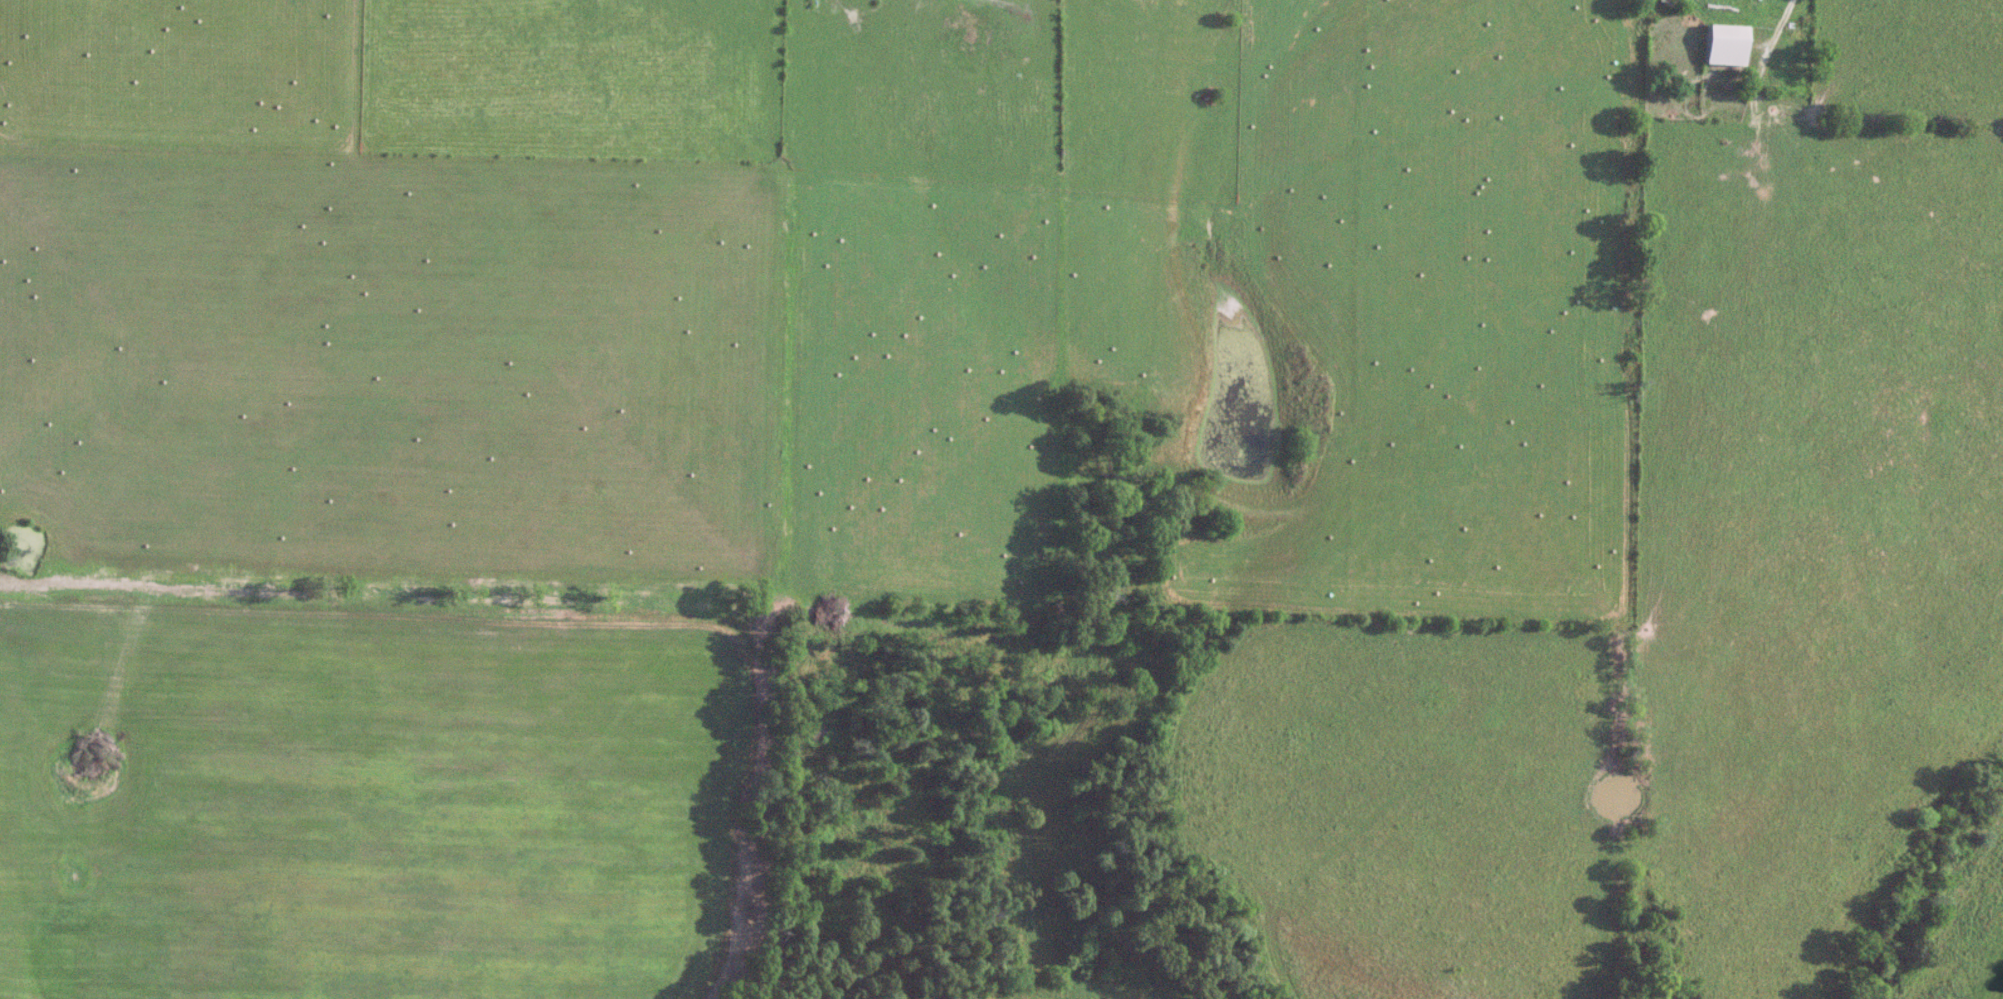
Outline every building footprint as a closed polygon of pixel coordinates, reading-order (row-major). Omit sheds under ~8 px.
[(1743,26),(1704,24),(1704,64),(1743,65),(1743,26)]
